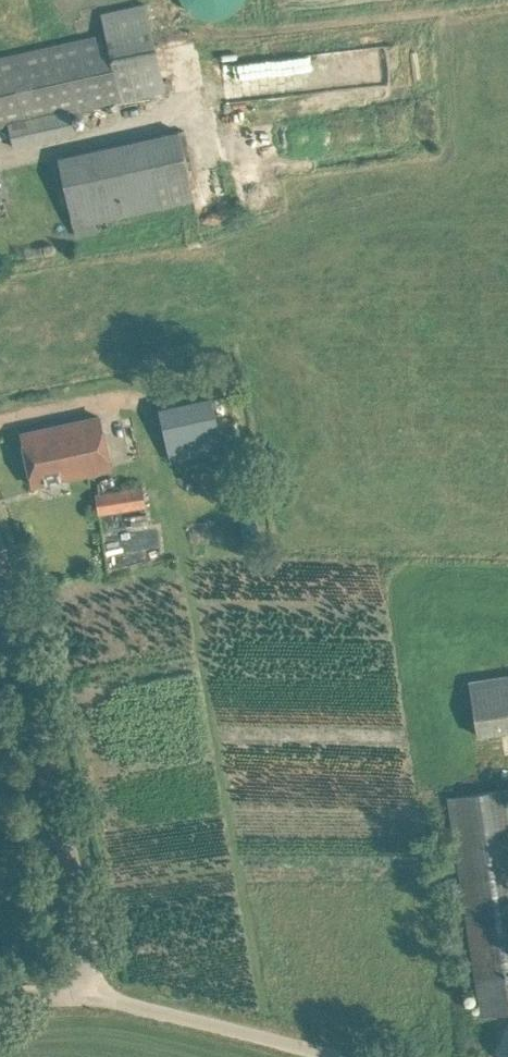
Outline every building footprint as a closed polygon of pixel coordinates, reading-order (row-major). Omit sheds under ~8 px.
[(181,1),(185,7),(189,10),(197,15),(202,17),(209,18),(217,17),(228,14),(234,9),(238,4),(241,0),(180,0),(181,1)] [(69,110),(120,99),(120,100),(164,91),(145,4),(101,14),(105,34),(0,57),(0,125),(8,124),(69,110)] [(69,110),(8,124),(13,146),(74,133),(69,110)] [(177,130),(79,152),(58,157),(73,225),(158,205),(158,206),(193,198),(177,130)] [(223,448),(211,396),(158,408),(169,460),(223,448)] [(99,416),(21,433),(32,484),(110,467),(99,416)] [(142,486),(116,490),(95,493),(98,513),(145,506),(142,486)] [(469,679),(477,734),(507,730),(507,673),(469,679)] [(478,993),(481,1014),(507,1010),(507,787),(448,796),(478,993)]
